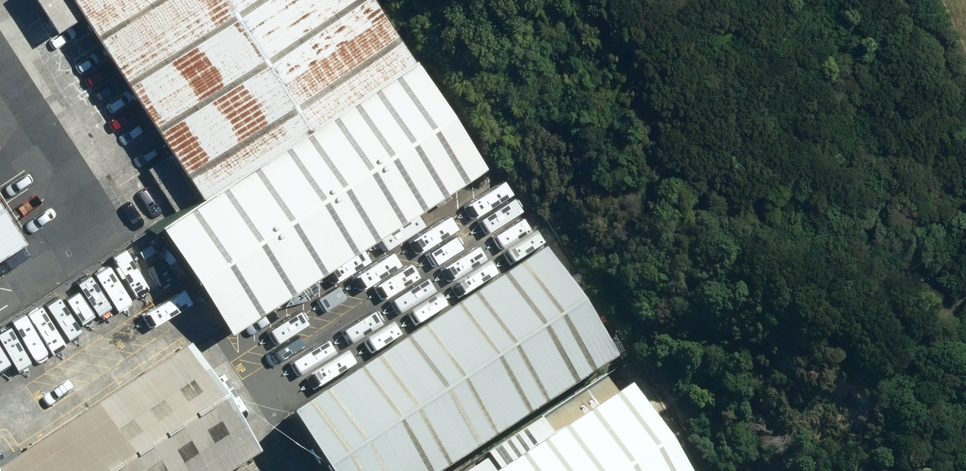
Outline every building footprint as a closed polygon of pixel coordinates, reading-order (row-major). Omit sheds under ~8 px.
[(162,194),(387,52),(354,0),(38,0),(162,194)] [(458,164),(387,52),(162,194),(121,220),(192,332),(458,164)] [(248,421),(280,470),(442,470),(602,370),(523,247),(248,421)] [(237,464),(166,352),(0,456),(0,470),(226,470),(237,464)] [(618,393),(494,470),(667,470),(618,393)]
